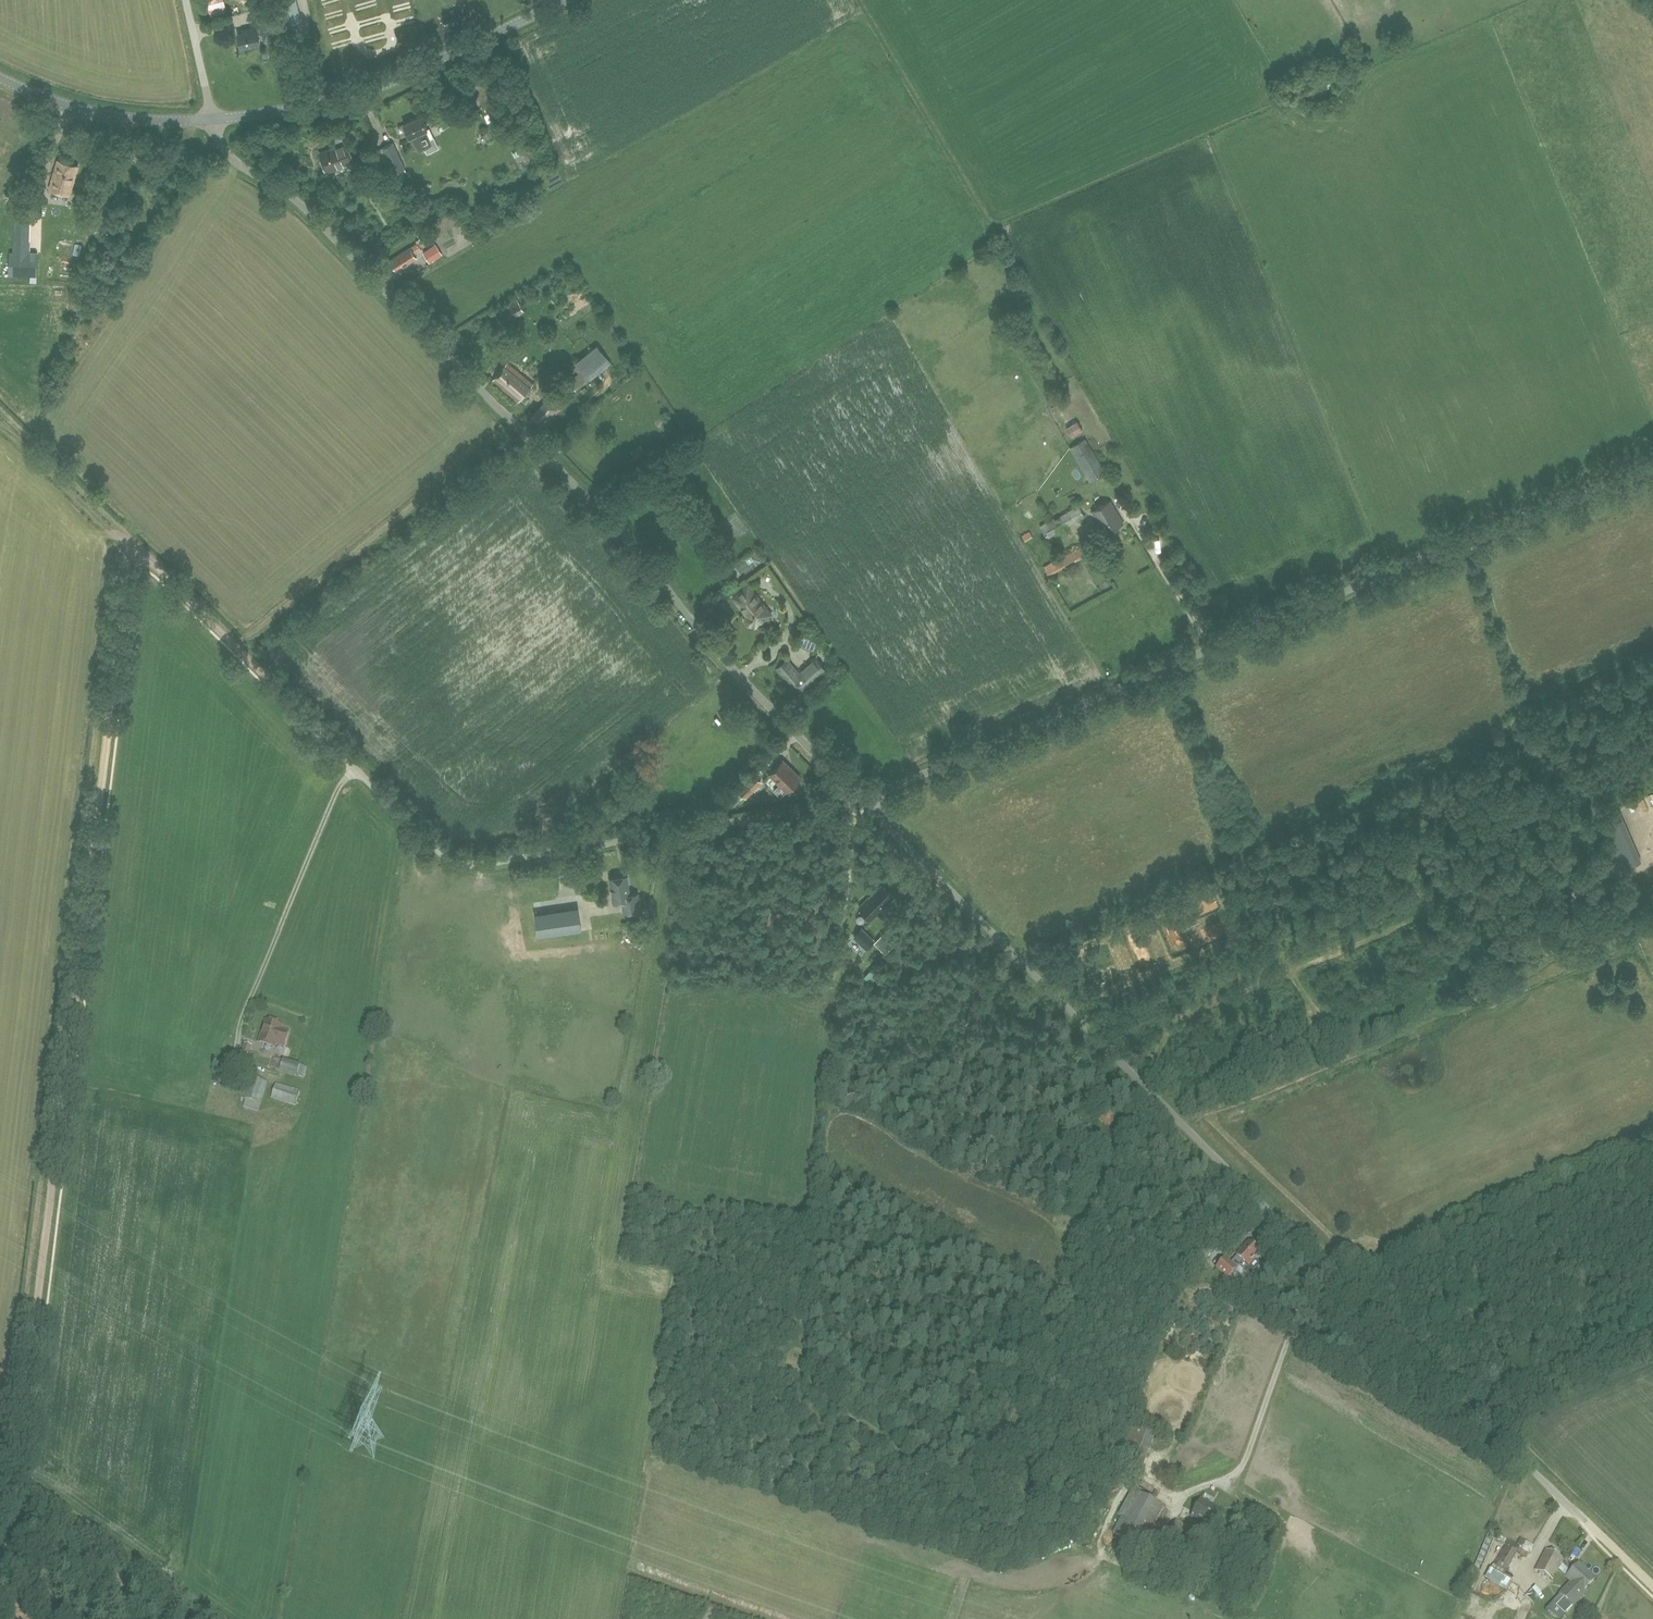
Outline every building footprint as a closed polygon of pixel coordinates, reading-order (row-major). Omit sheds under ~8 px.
[(297,0),(282,0),(280,0),(285,24),(301,20),(300,18),(297,0)] [(273,31),(270,16),(258,19),(260,26),(256,27),(243,30),(243,32),(238,34),(241,48),(259,44),(257,34),(262,33),(273,31)] [(429,140),(425,130),(428,129),(421,116),(404,124),(410,137),(412,136),(418,150),(425,147),(427,153),(438,148),(433,138),(429,140)] [(346,165),(354,162),(347,142),(319,153),(327,171),(345,164),(346,165)] [(405,168),(393,142),(382,147),(377,150),(385,170),(391,168),(394,173),(396,177),(404,174),(406,178),(411,176),(408,171),(406,172),(404,168),(405,168)] [(69,194),(78,166),(58,160),(50,188),(69,194)] [(31,211),(15,210),(13,252),(0,252),(0,275),(37,276),(37,253),(29,252),(31,211)] [(422,249),(420,247),(425,243),(421,238),(416,241),(417,242),(410,247),(390,260),(397,270),(417,258),(414,254),(422,249)] [(429,262),(441,254),(436,244),(423,252),(429,262)] [(503,324),(523,311),(516,299),(495,311),(503,324)] [(505,358),(511,352),(503,342),(497,348),(505,358)] [(589,381),(611,363),(596,345),(575,363),(582,371),(570,381),(577,390),(589,380),(589,381)] [(519,401),(533,384),(507,362),(493,379),(519,401)] [(543,430),(563,407),(550,395),(530,418),(543,430)] [(1071,436),(1082,430),(1076,420),(1066,426),(1071,436)] [(1090,481),(1105,473),(1085,439),(1070,448),(1090,481)] [(1105,534),(1124,523),(1110,500),(1091,512),(1105,534)] [(1047,538),(1085,516),(1078,505),(1054,520),(1053,518),(1040,526),(1047,538)] [(1026,541),(1033,537),(1029,531),(1022,536),(1026,541)] [(1048,575),(1095,550),(1091,542),(1044,566),(1048,575)] [(771,614),(748,585),(733,597),(743,610),(743,611),(744,611),(745,611),(748,615),(747,616),(746,617),(746,618),(745,619),(745,620),(745,621),(746,622),(746,623),(747,624),(748,625),(750,625),(751,625),(752,625),(754,624),(755,624),(756,625),(771,614)] [(799,695),(827,671),(816,658),(799,673),(787,659),(776,668),(799,695)] [(724,719),(734,710),(729,704),(718,714),(724,719)] [(787,791),(800,777),(783,760),(770,774),(787,791)] [(746,797),(761,781),(754,774),(738,790),(746,797)] [(1627,867),(1641,861),(1619,813),(1606,818),(1627,867)] [(630,894),(627,875),(610,878),(613,903),(622,901),(623,912),(640,910),(638,893),(630,894)] [(881,909),(893,897),(882,886),(870,897),(869,897),(859,907),(872,920),(882,909),(881,909)] [(581,929),(580,921),(559,924),(557,911),(535,914),(538,936),(581,929)] [(862,928),(854,936),(866,949),(874,941),(862,928)] [(885,953),(896,942),(885,932),(874,942),(883,951),(885,953)] [(283,1032),(279,1030),(281,1025),(265,1020),(258,1042),(274,1047),(275,1043),(284,1046),(288,1032),(284,1030),(283,1032)] [(248,1054),(251,1046),(244,1044),(241,1052),(248,1054)] [(282,1060),(273,1058),(270,1068),(279,1071),(279,1072),(296,1078),(297,1076),(304,1078),(307,1068),(300,1066),(300,1064),(283,1060),(282,1060)] [(257,1112),(260,1104),(267,1083),(250,1077),(243,1099),(245,1100),(243,1107),(257,1112)] [(295,1105),(300,1090),(275,1083),(271,1098),(295,1105)] [(1207,1239),(1194,1251),(1203,1259),(1205,1261),(1217,1247),(1207,1239)] [(1260,1264),(1254,1258),(1259,1252),(1249,1243),(1230,1263),(1225,1258),(1216,1268),(1227,1278),(1236,1268),(1239,1265),(1249,1275),(1260,1264)] [(1115,1466),(1116,1466),(1140,1475),(1155,1434),(1130,1424),(1115,1466)] [(1122,1516),(1113,1533),(1134,1544),(1141,1548),(1164,1507),(1135,1491),(1132,1489),(1118,1514),(1122,1516)] [(1212,1527),(1221,1511),(1200,1499),(1191,1516),(1212,1527)] [(1181,1552),(1182,1551),(1194,1529),(1176,1520),(1164,1543),(1181,1552)] [(1505,1563),(1517,1547),(1504,1538),(1492,1554),(1505,1563)] [(1162,1562),(1168,1552),(1159,1547),(1148,1540),(1142,1551),(1154,1558),(1162,1562)] [(1492,1560),(1485,1567),(1503,1587),(1511,1579),(1492,1560)] [(1566,1613),(1573,1606),(1585,1593),(1583,1592),(1595,1579),(1579,1563),(1566,1577),(1571,1582),(1560,1594),(1564,1598),(1557,1605),(1566,1613)]
